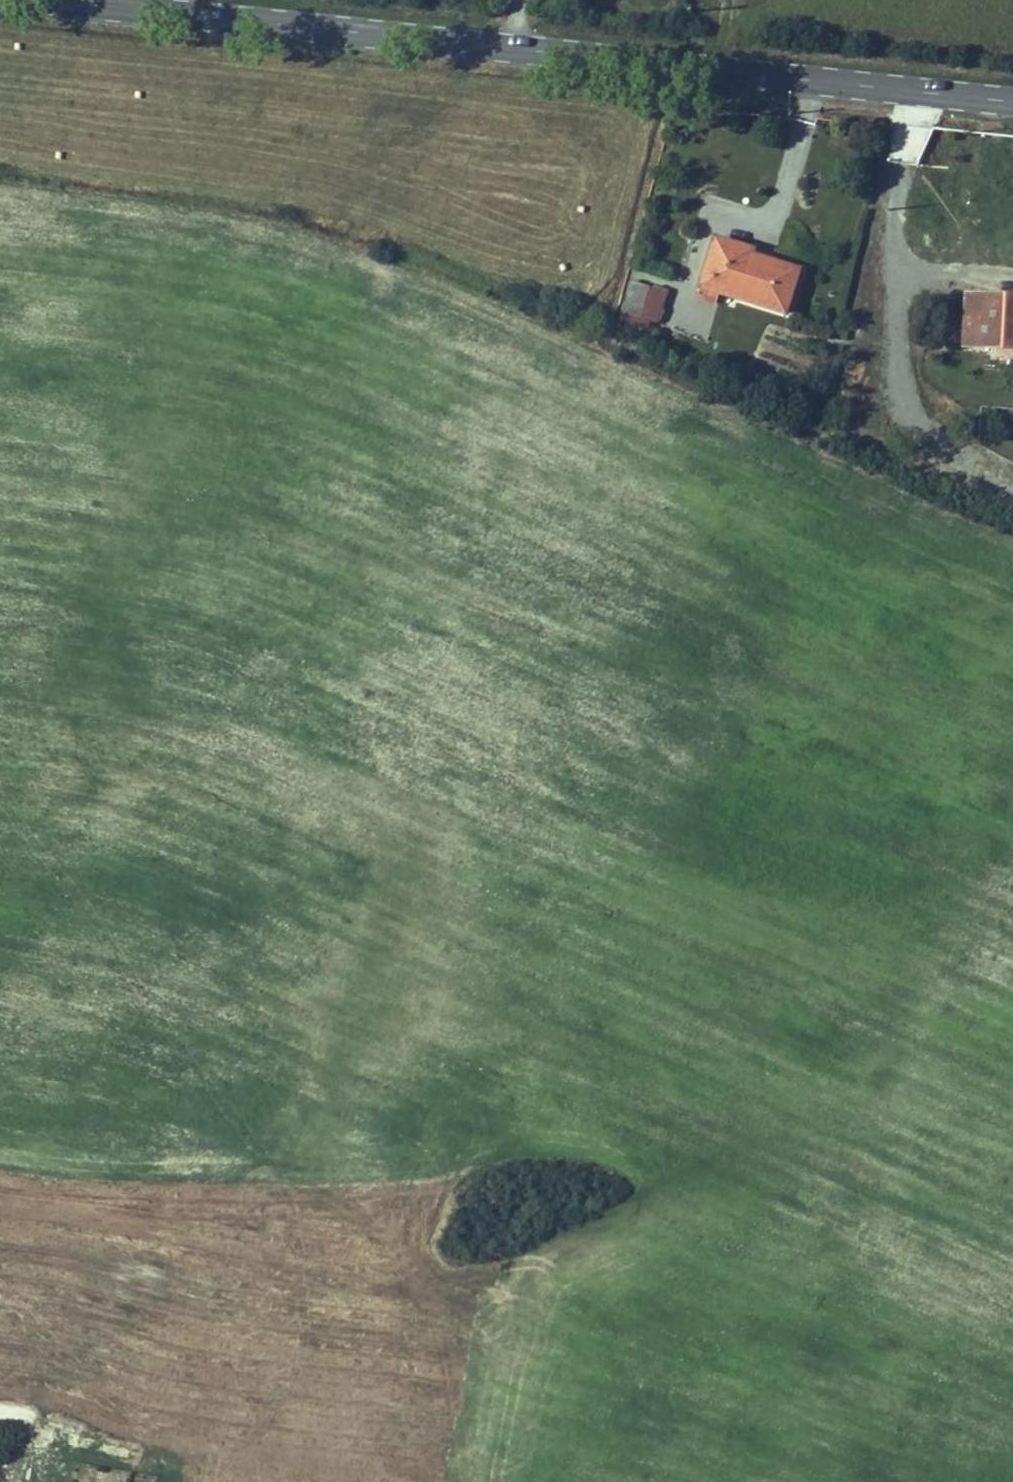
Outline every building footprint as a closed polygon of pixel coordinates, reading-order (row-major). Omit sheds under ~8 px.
[(742,242),(743,236),(706,224),(690,273),(774,301),(789,256),(742,242)] [(657,332),(670,291),(631,279),(618,321),(657,332)] [(1012,341),(1012,286),(956,282),(953,335),(1012,341)]
